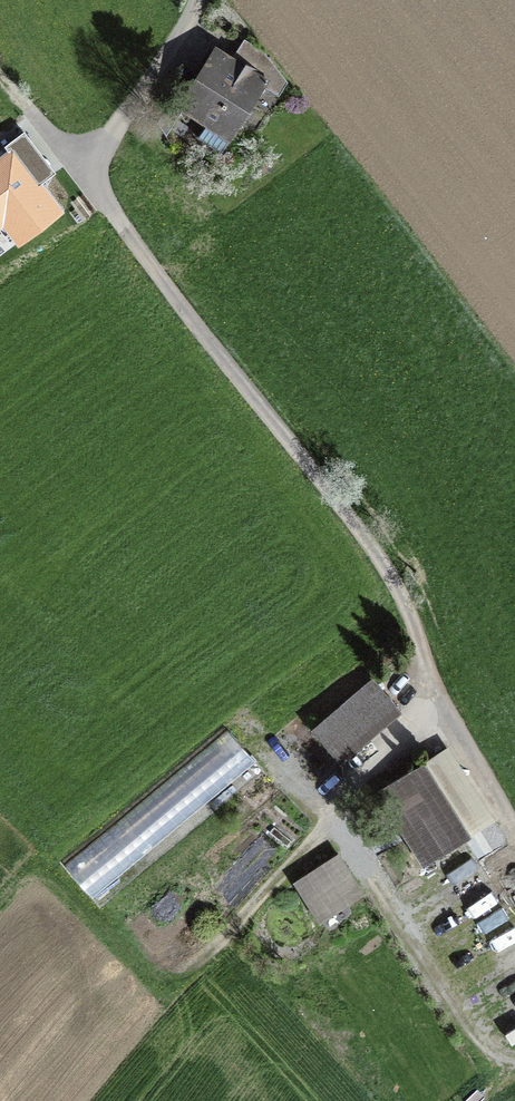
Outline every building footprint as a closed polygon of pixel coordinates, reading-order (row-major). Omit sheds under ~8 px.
[(219,52),(189,98),(233,139),(280,69),(256,48),(244,64),(219,52)] [(0,155),(0,221),(39,191),(6,150),(0,155)] [(400,709),(375,677),(312,729),(340,759),(400,709)] [(94,896),(258,759),(230,726),(66,863),(94,896)] [(440,747),(369,786),(424,871),(491,831),(440,747)] [(339,852),(296,878),(322,919),(364,893),(339,852)]
